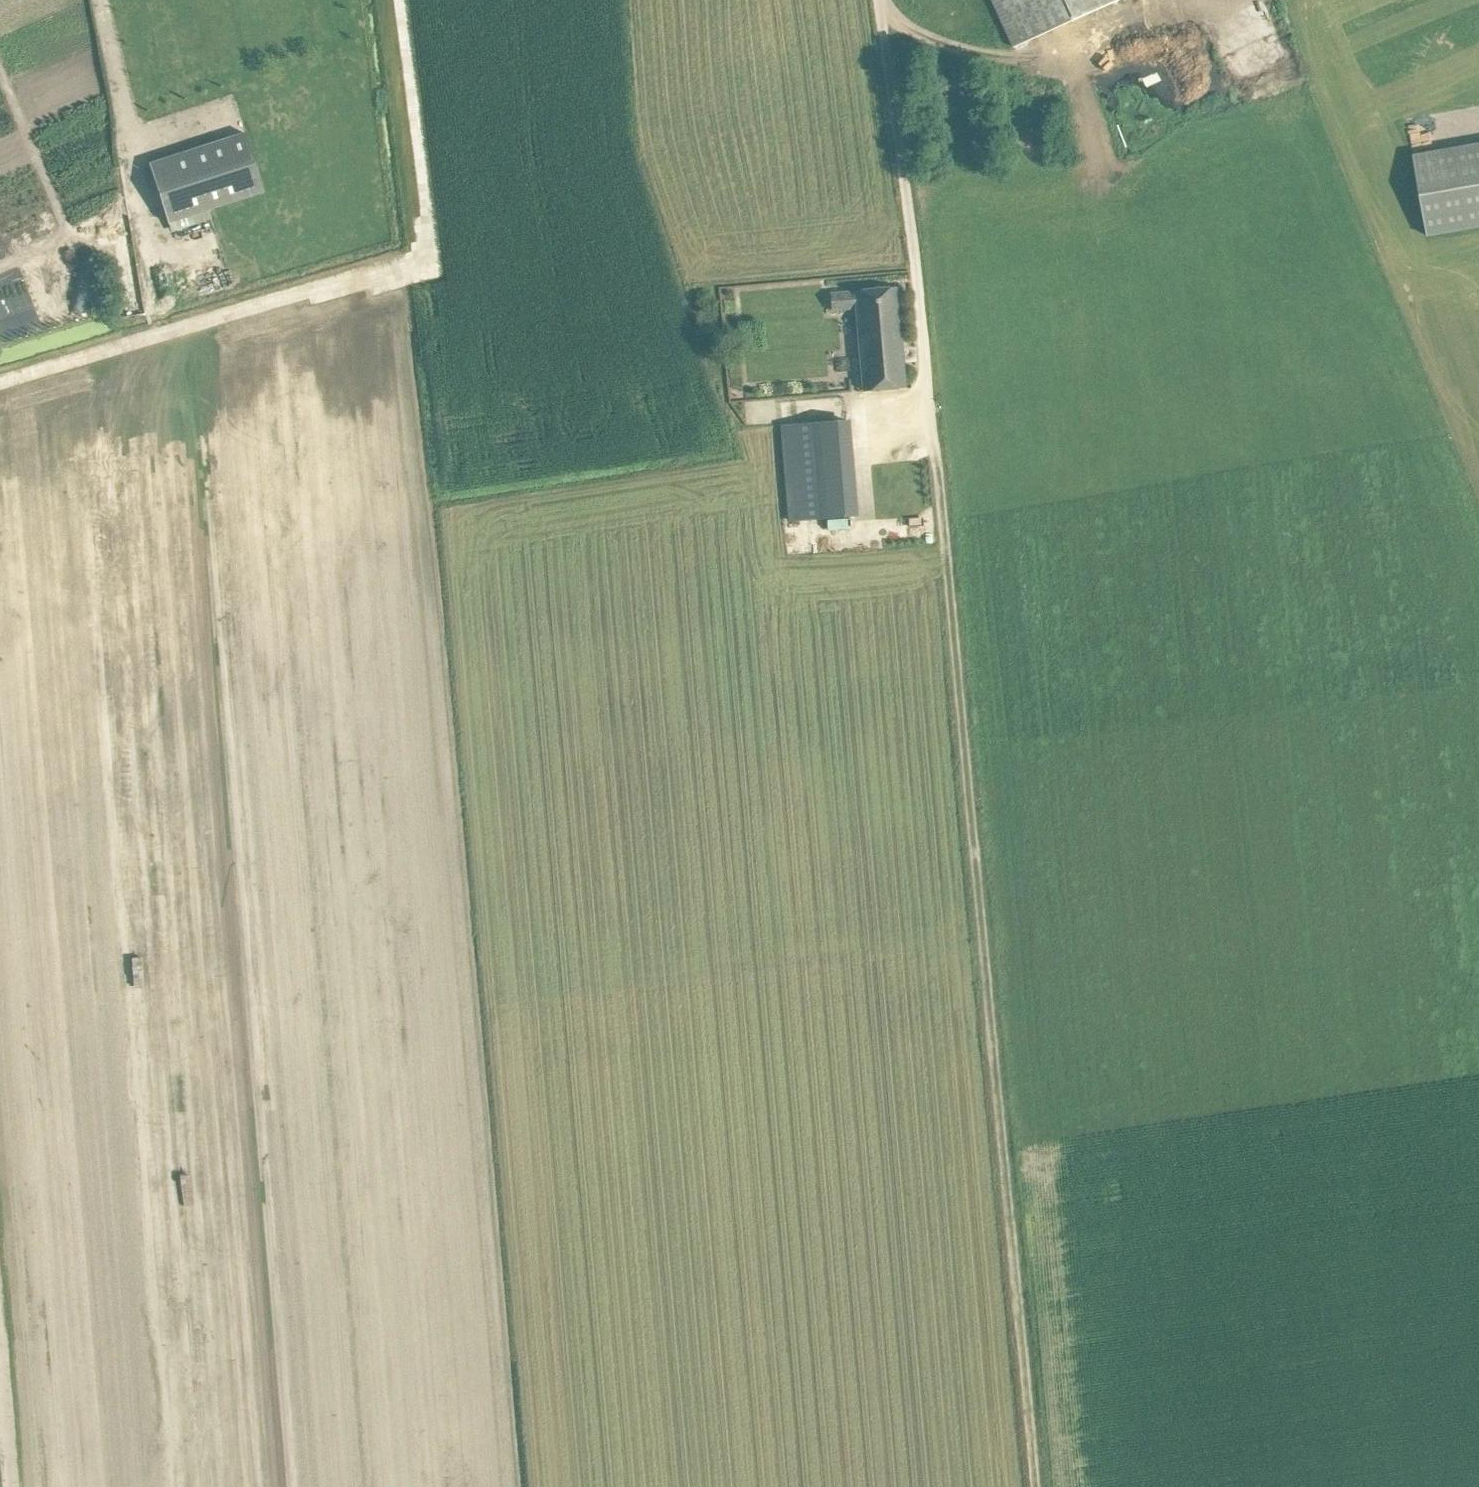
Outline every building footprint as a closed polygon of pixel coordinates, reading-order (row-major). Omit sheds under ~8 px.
[(1012,47),(1114,0),(991,0),(1012,47)] [(245,132),(149,163),(169,223),(209,210),(265,192),(245,132)] [(1414,156),(1428,237),(1478,228),(1478,144),(1414,156)] [(831,293),(832,307),(858,305),(865,390),(904,386),(896,288),(831,293)] [(782,425),(790,520),(854,514),(846,420),(782,425)]
